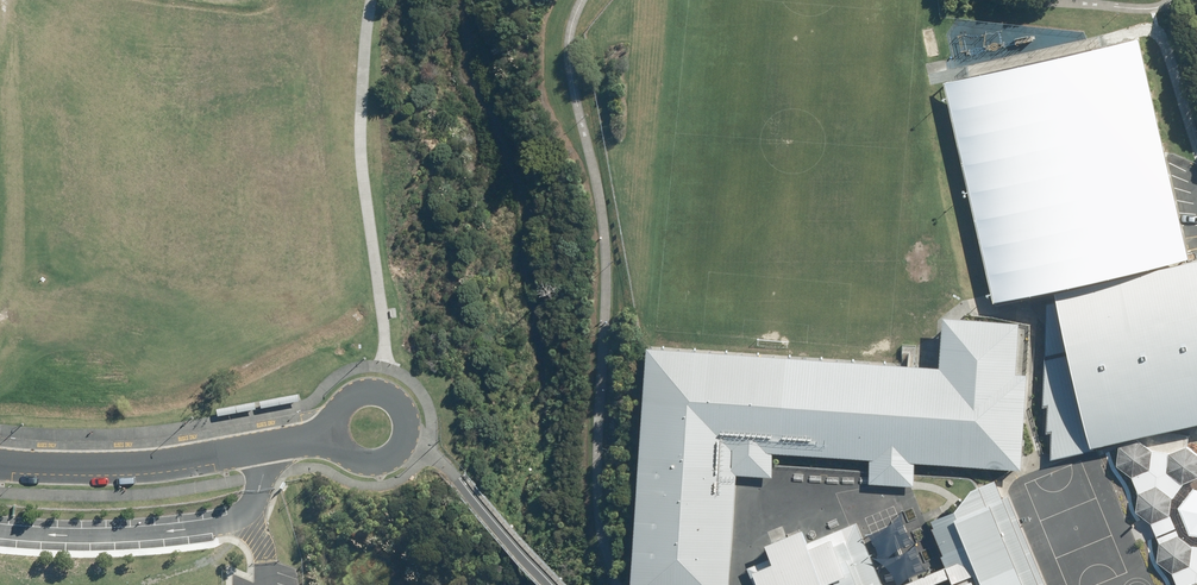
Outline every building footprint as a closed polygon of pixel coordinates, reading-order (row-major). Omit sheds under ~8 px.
[(1064,288),(1099,445),(1196,422),(1196,257),(1064,288)] [(1016,323),(941,319),(937,368),(659,348),(642,584),(727,584),(734,476),(770,478),(771,454),(869,460),(867,484),(911,487),(912,464),(1018,471),(1025,375),(1013,374),(1016,323)] [(1182,536),(1175,516),(1177,498),(1188,484),(1196,480),(1196,450),(1192,446),(1175,453),(1156,451),(1141,440),(1124,447),(1121,465),(1136,476),(1145,494),(1142,512),(1157,523),(1165,543),(1163,562),(1177,573),(1183,584),(1196,584),(1196,547),(1182,536)] [(940,557),(951,584),(972,575),(976,584),(1045,584),(1008,495),(1001,498),(993,481),(969,491),(953,511),(930,521),(933,528),(931,528),(942,556),(940,557)] [(859,521),(809,542),(803,527),(765,543),(771,557),(749,566),(757,584),(886,584),(859,521)]
